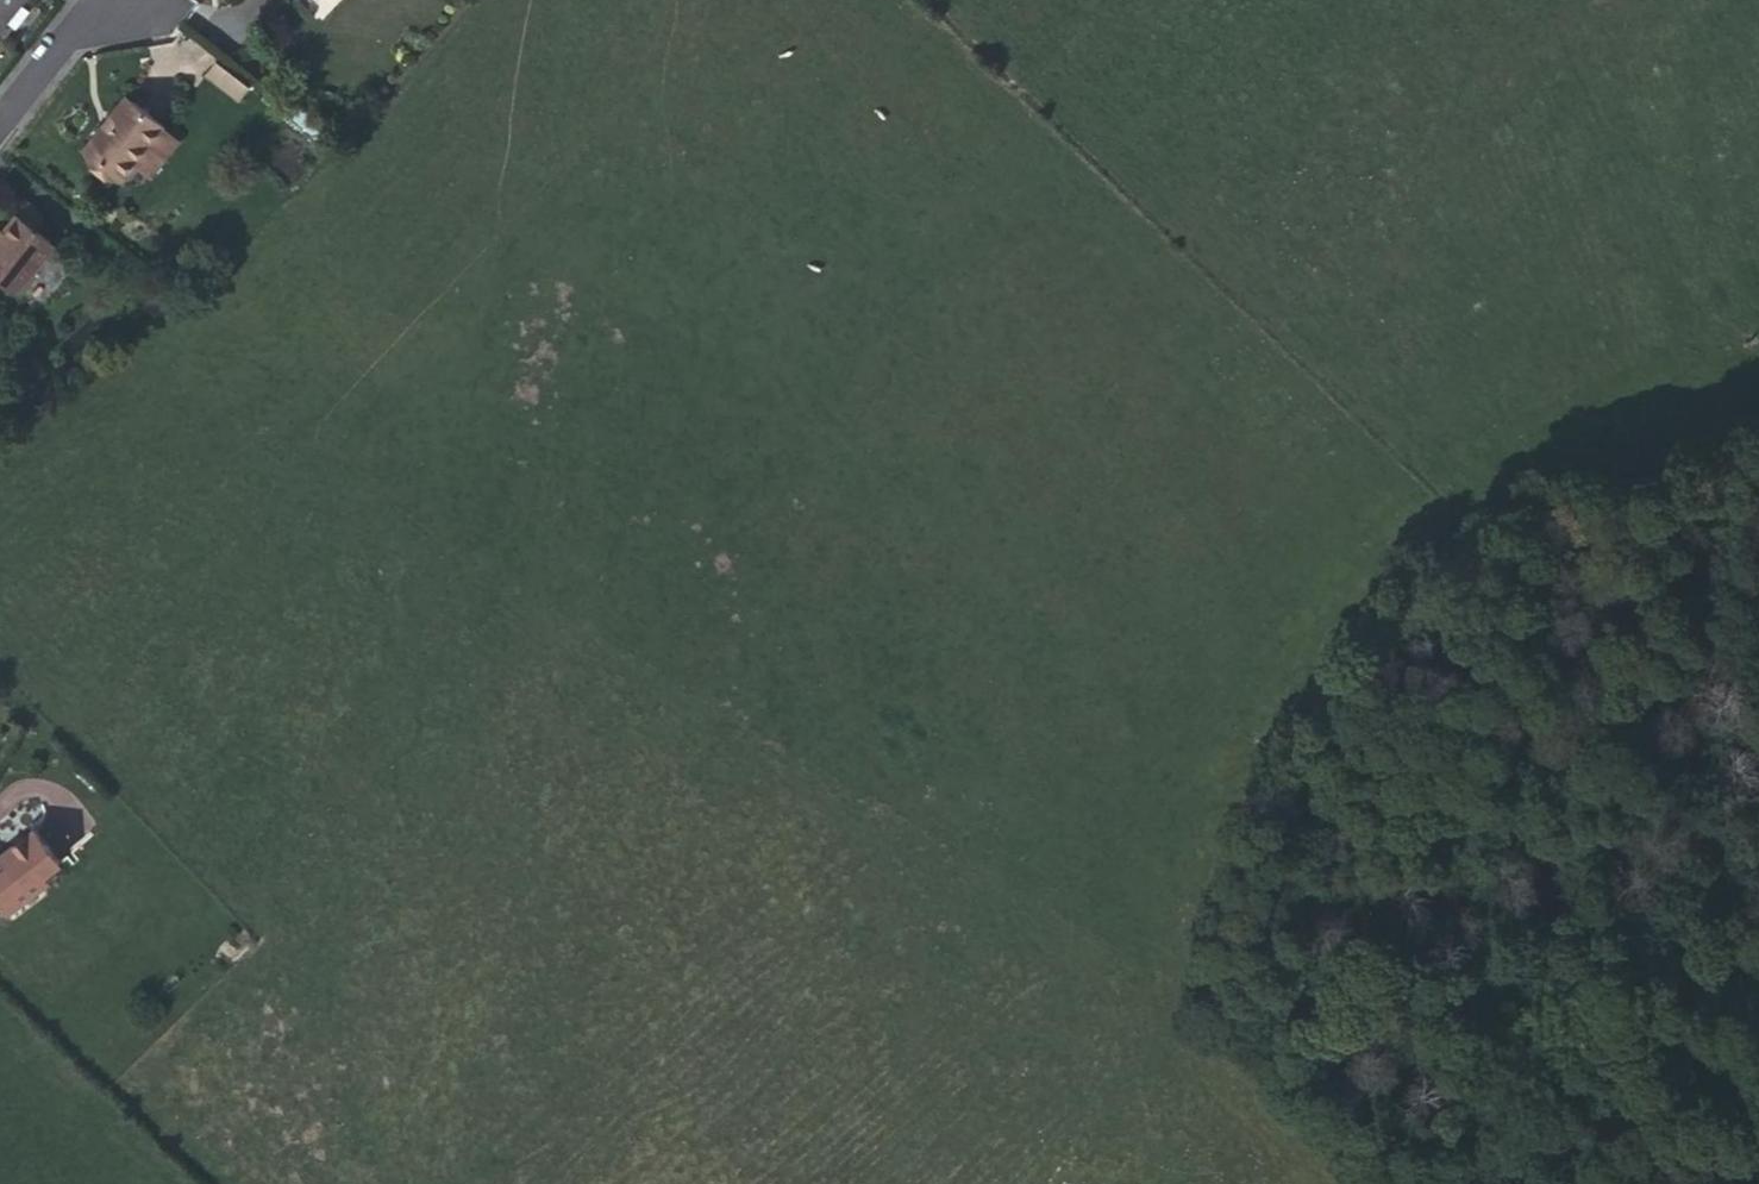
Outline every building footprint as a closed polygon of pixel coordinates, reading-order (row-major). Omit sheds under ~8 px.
[(21,0),(0,0),(0,27),(21,0)] [(210,64),(199,78),(231,105),(243,90),(210,64)] [(123,95),(97,127),(102,131),(129,98),(123,95)] [(102,131),(97,127),(82,145),(119,175),(131,161),(147,174),(177,137),(129,98),(102,131)] [(18,215),(37,230),(42,225),(40,212),(29,202),(18,215)] [(16,290),(54,244),(37,230),(18,215),(4,232),(0,237),(0,276),(16,290)] [(0,912),(3,916),(44,884),(39,877),(56,864),(29,831),(0,853),(0,857),(2,859),(0,860),(0,912)]
